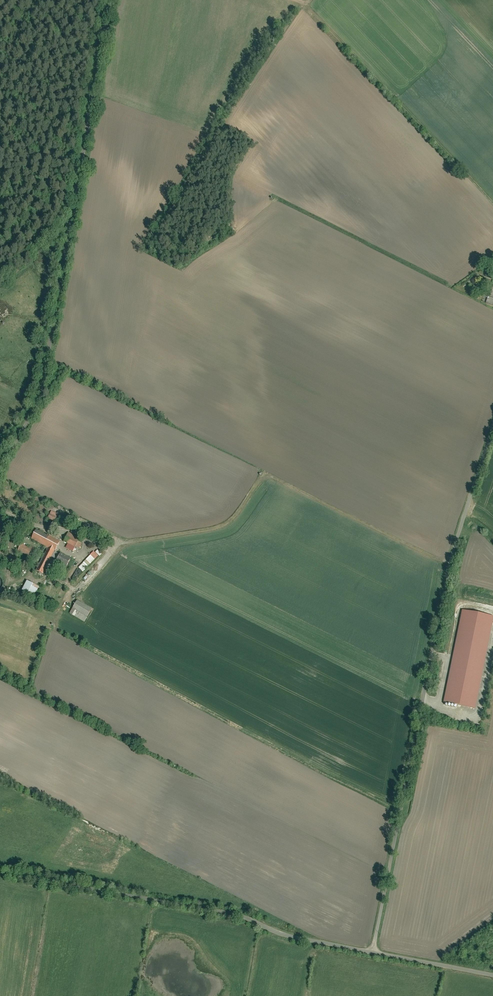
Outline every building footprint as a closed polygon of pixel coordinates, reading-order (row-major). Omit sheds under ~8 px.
[(59,514),(52,511),(48,519),(55,522),(59,514)] [(49,536),(37,530),(32,540),(44,546),(44,547),(48,549),(36,572),(44,576),(53,558),(55,553),(61,542),(49,536)] [(81,538),(69,532),(64,543),(67,545),(66,549),(74,553),(77,548),(79,550),(82,544),(78,542),(81,538)] [(19,551),(30,556),(34,549),(22,544),(19,551)] [(95,553),(94,551),(78,568),(83,573),(99,556),(100,557),(102,555),(98,550),(95,553)] [(72,559),(61,554),(60,555),(55,553),(53,558),(57,561),(56,563),(67,568),(72,559)] [(40,588),(27,581),(22,591),(35,598),(40,588)] [(78,601),(70,614),(85,623),(93,609),(78,601)] [(462,610),(444,702),(476,708),(492,622),(492,616),(462,610)]
